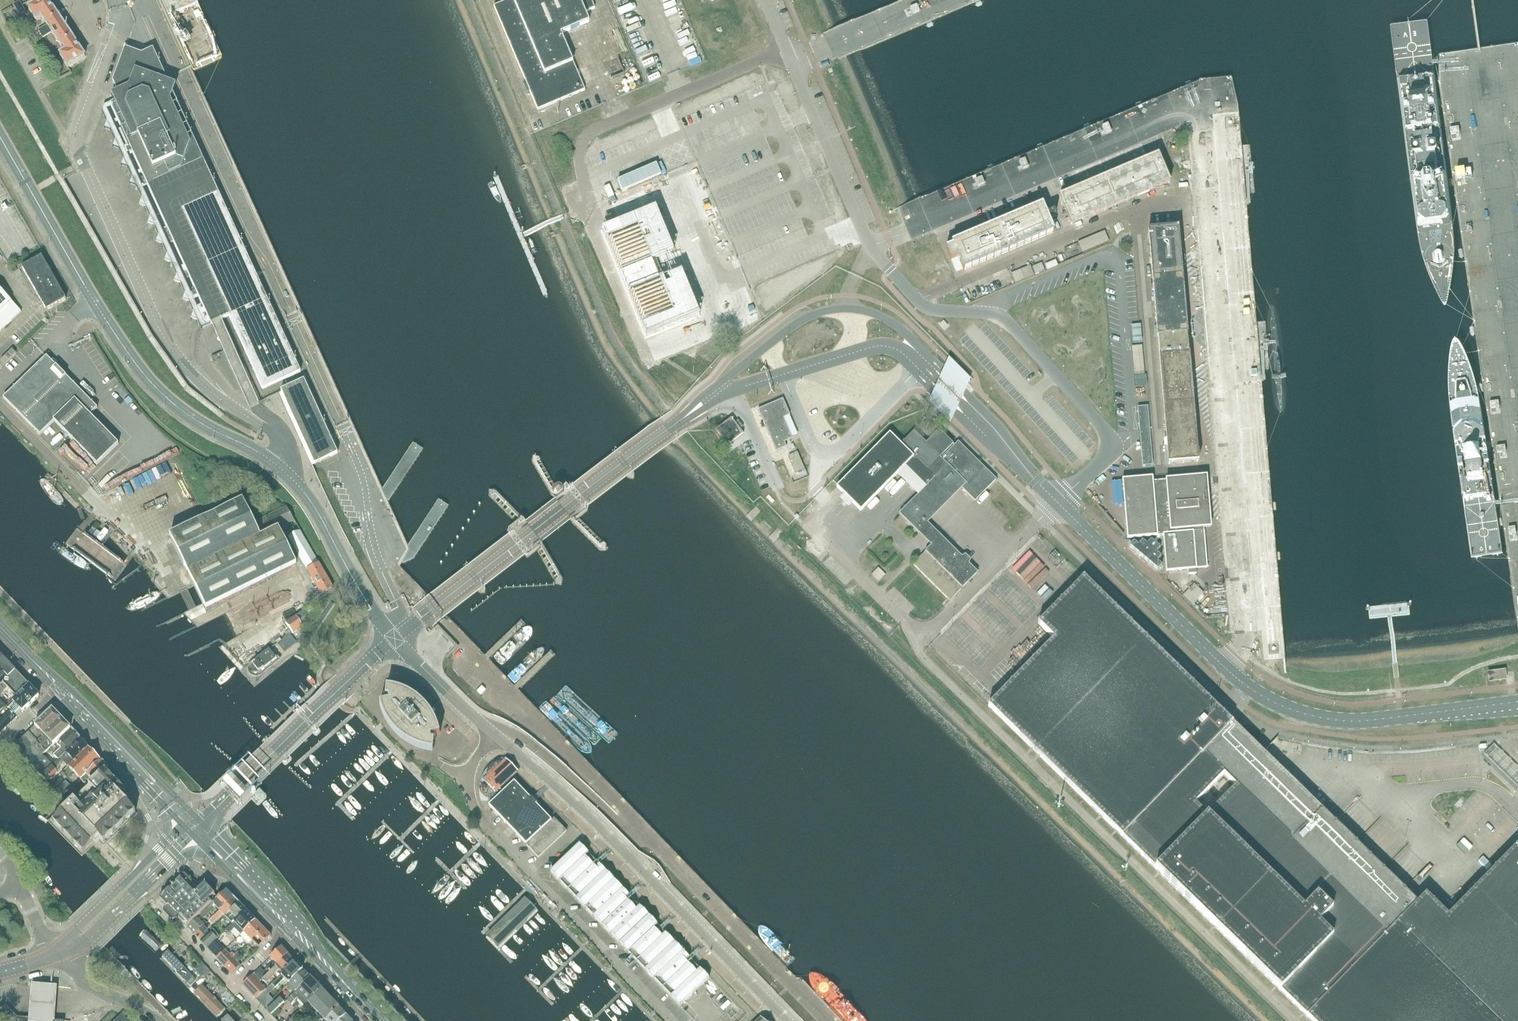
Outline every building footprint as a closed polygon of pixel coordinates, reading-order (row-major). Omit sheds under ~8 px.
[(58,17),(47,0),(44,0),(39,3),(38,1),(35,3),(36,5),(29,10),(37,21),(43,18),(48,25),(39,31),(43,38),(45,37),(52,32),(56,39),(66,53),(60,57),(68,68),(85,57),(73,39),(58,17)] [(494,7),(538,110),(585,90),(561,34),(589,22),(585,12),(595,8),(591,0),(511,0),(494,7)] [(22,6),(22,5),(20,2),(14,5),(15,5),(20,15),(26,12),(22,6)] [(910,8),(913,15),(920,12),(917,5),(910,8)] [(229,317),(263,390),(301,373),(257,276),(219,193),(204,160),(174,94),(169,83),(153,50),(142,55),(133,51),(130,50),(128,49),(126,49),(113,82),(118,92),(116,93),(111,95),(115,102),(112,104),(111,103),(104,106),(102,111),(107,122),(105,129),(108,130),(112,132),(116,141),(113,148),(117,149),(120,150),(124,159),(122,166),(125,167),(128,169),(133,178),(130,185),(133,186),(137,187),(142,198),(139,205),(143,207),(146,208),(151,217),(148,224),(151,225),(155,226),(159,236),(157,243),(160,244),(163,245),(167,254),(165,261),(168,262),(172,264),(177,275),(174,282),(178,283),(181,284),(185,294),(183,301),(186,302),(190,303),(194,312),(191,319),(195,320),(198,321),(200,326),(201,329),(206,327),(211,325),(211,326),(212,325),(216,323),(220,322),(221,321),(229,317)] [(1102,126),(1105,132),(1106,135),(1112,132),(1108,124),(1102,126)] [(1158,157),(1119,173),(1060,198),(1071,225),(1169,184),(1158,157)] [(1020,161),(1022,167),(1023,170),(1029,167),(1025,159),(1020,161)] [(975,180),(978,186),(978,187),(985,184),(982,177),(975,180)] [(963,270),(986,261),(1054,232),(1043,205),(952,244),(953,246),(946,249),(951,261),(958,257),(963,270)] [(656,208),(601,232),(647,338),(702,316),(656,208)] [(1149,231),(1157,328),(1186,325),(1178,229),(1149,231)] [(47,311),(66,300),(42,257),(22,268),(47,311)] [(21,312),(0,290),(0,332),(21,312)] [(1142,342),(1141,325),(1132,326),(1134,343),(1142,342)] [(1157,328),(1159,349),(1188,346),(1187,333),(1186,325),(1157,328)] [(1188,346),(1159,349),(1169,464),(1198,462),(1188,346)] [(12,350),(1,360),(5,365),(16,354),(12,350)] [(216,356),(212,357),(213,361),(214,363),(215,362),(221,360),(219,357),(221,357),(220,354),(216,356)] [(91,415),(98,408),(47,356),(4,398),(41,436),(54,422),(98,466),(119,444),(91,415)] [(315,464),(338,454),(304,380),(281,391),(315,464)] [(787,447),(785,443),(792,439),(793,439),(784,418),(790,416),(783,399),(758,410),(764,423),(760,424),(762,429),(766,427),(776,452),(787,447)] [(1153,466),(1150,430),(1148,406),(1138,407),(1143,466),(1153,466)] [(732,418),(716,431),(728,446),(744,434),(740,430),(743,427),(738,421),(735,423),(732,418)] [(890,434),(837,487),(837,488),(844,495),(846,497),(851,502),(854,504),(861,511),(897,475),(903,469),(903,470),(908,474),(910,476),(912,478),(915,481),(917,483),(919,485),(924,490),(935,479),(929,473),(955,446),(953,445),(954,444),(939,430),(926,443),(914,431),(901,445),(895,439),(890,434)] [(918,496),(900,514),(919,533),(928,524),(928,523),(927,524),(926,522),(924,520),(939,505),(941,507),(942,508),(941,507),(939,505),(950,493),(952,492),(954,489),(957,487),(959,485),(962,489),(975,501),(996,480),(958,442),(955,446),(929,473),(935,479),(924,490),(918,496)] [(613,451),(612,455),(613,456),(614,455),(630,476),(629,477),(630,478),(633,478),(634,478),(634,475),(634,474),(634,473),(633,474),(617,453),(618,452),(617,451),(613,451)] [(805,469),(798,453),(788,457),(796,473),(805,469)] [(534,463),(551,492),(557,487),(540,457),(534,456),(533,460),(534,463)] [(910,476),(903,469),(896,475),(918,496),(924,490),(917,483),(910,476)] [(168,480),(174,492),(186,487),(180,475),(168,480)] [(111,505),(151,488),(146,476),(106,493),(111,505)] [(1201,496),(1204,496),(1203,477),(1166,480),(1166,481),(1153,482),(1152,478),(1123,480),(1128,539),(1164,536),(1167,571),(1188,570),(1188,575),(1196,574),(1196,569),(1207,568),(1201,496)] [(557,487),(551,492),(555,499),(557,502),(558,503),(569,517),(570,518),(572,520),(572,521),(573,522),(579,517),(588,510),(587,509),(586,509),(570,489),(571,488),(570,487),(569,487),(567,484),(563,487),(558,487),(557,487)] [(927,524),(928,523),(962,489),(959,485),(939,505),(942,508),(939,505),(924,520),(927,524)] [(490,495),(517,522),(523,518),(497,490),(495,489),(490,489),(490,490),(490,495)] [(280,529),(295,522),(287,508),(254,524),(243,502),(171,537),(195,585),(204,603),(207,610),(297,566),(288,548),(280,529)] [(753,511),(746,518),(752,523),(761,512),(756,507),(753,511)] [(605,543),(579,517),(573,522),(599,549),(601,550),(606,550),(606,544),(605,543)] [(526,522),(523,518),(517,522),(508,529),(511,533),(511,534),(512,533),(527,554),(527,555),(528,556),(537,549),(543,545),(542,543),(540,541),(540,540),(528,525),(528,524),(526,522)] [(300,531),(295,522),(280,529),(288,548),(292,545),(307,570),(319,563),(301,531),(300,531)] [(941,537),(928,524),(919,533),(932,546),(932,545),(941,537)] [(1517,534),(1516,527),(1508,528),(1509,535),(1517,534)] [(115,582),(127,565),(78,528),(65,544),(115,582)] [(784,533),(779,528),(777,530),(768,539),(773,544),(779,538),(784,533)] [(913,565),(912,565),(913,566),(913,565),(949,601),(949,602),(969,582),(972,579),(978,573),(970,565),(962,558),(949,545),(941,537),(932,545),(932,546),(926,552),(916,561),(913,565)] [(1134,542),(1130,547),(1158,571),(1162,566),(1157,562),(1161,558),(1156,554),(1160,549),(1151,541),(1147,546),(1142,542),(1138,546),(1134,542)] [(562,577),(543,545),(537,549),(556,583),(561,584),(562,584),(563,580),(562,577)] [(965,556),(962,558),(969,565),(971,561),(965,556)] [(319,563),(307,570),(321,595),(334,588),(319,563)] [(464,569),(465,568),(481,590),(480,590),(481,591),(485,591),(485,588),(485,587),(486,586),(484,587),(468,566),(469,565),(468,565),(466,564),(465,564),(464,565),(463,568),(464,569)] [(871,576),(878,583),(886,576),(882,572),(878,568),(871,576)] [(1322,811),(1273,762),(1269,765),(1264,760),(1264,752),(1255,752),(1250,747),(1254,744),(1232,723),(1223,714),(1215,706),(1212,703),(1211,702),(1150,642),(1143,635),(1084,578),(1083,578),(1038,624),(1054,639),(989,705),(988,706),(1311,1020),(1517,1020),(1517,847),(1516,846),(1448,916),(1425,894),(1417,903),(1407,913),(1394,901),(1373,880),(1367,874),(1377,864),(1362,849),(1352,859),(1346,854),(1325,833),(1312,821),(1322,811)] [(1183,596),(1192,605),(1203,594),(1194,584),(1183,596)] [(248,616),(290,604),(286,590),(244,602),(248,616)] [(311,590),(300,597),(304,602),(314,595),(311,590)] [(308,614),(306,615),(304,612),(247,651),(254,661),(312,621),(308,614)] [(229,642),(232,647),(243,641),(240,635),(229,642)] [(258,675),(277,659),(270,650),(250,665),(258,675)] [(16,672),(3,659),(0,662),(0,686),(16,672)] [(1488,674),(1489,678),(1490,682),(1505,679),(1504,671),(1488,674)] [(29,686),(16,672),(0,686),(0,700),(2,699),(7,694),(5,693),(9,690),(17,698),(29,686)] [(39,696),(29,686),(17,698),(9,706),(0,715),(0,734),(32,703),(39,696)] [(482,687),(477,692),(481,695),(486,691),(482,687)] [(390,703),(380,705),(384,717),(390,728),(399,737),(409,745),(421,750),(433,752),(434,743),(431,742),(430,738),(440,736),(439,731),(437,726),(435,721),(432,717),(429,712),(426,708),(423,705),(418,700),(412,696),(406,693),(400,691),(393,689),(387,688),(386,699),(389,699),(390,703)] [(9,706),(2,699),(0,700),(0,715),(9,706)] [(52,710),(27,734),(36,744),(61,719),(52,710)] [(36,744),(22,757),(31,766),(41,756),(71,729),(61,719),(36,744)] [(63,755),(80,739),(72,730),(60,741),(65,746),(55,756),(59,760),(63,756),(63,755)] [(27,734),(13,748),(22,757),(36,744),(27,734)] [(71,765),(89,747),(81,739),(63,756),(59,760),(51,767),(42,776),(47,782),(57,772),(56,771),(67,761),(71,765)] [(1264,760),(1269,765),(1273,762),(1275,759),(1266,750),(1265,750),(1256,741),(1254,744),(1250,747),(1255,752),(1264,752),(1264,760)] [(81,780),(101,760),(89,747),(71,765),(68,767),(81,780)] [(42,776),(51,767),(41,756),(31,766),(42,776)] [(93,782),(108,768),(101,760),(81,780),(85,784),(90,778),(93,782)] [(495,794),(518,773),(506,760),(484,782),(495,794)] [(104,843),(118,830),(136,813),(121,797),(124,794),(126,792),(106,771),(109,768),(108,768),(93,782),(80,795),(69,805),(66,809),(53,821),(83,853),(92,845),(94,843),(99,838),(104,843)] [(552,821),(514,782),(489,806),(539,858),(567,832),(554,818),(552,821)] [(62,798),(71,789),(65,783),(56,791),(61,796),(62,798)] [(71,789),(62,798),(69,805),(80,795),(72,788),(71,789)] [(260,791),(255,796),(260,801),(265,796),(260,791)] [(1362,849),(1322,811),(1312,821),(1325,833),(1329,837),(1335,843),(1342,850),(1346,854),(1352,859),(1362,849)] [(709,979),(585,850),(579,844),(550,872),(680,1007),(709,979)] [(1377,864),(1367,874),(1373,880),(1377,884),(1383,890),(1390,896),(1394,901),(1407,913),(1417,903),(1387,874),(1377,864)] [(185,875),(183,875),(182,875),(178,879),(178,881),(176,883),(174,883),(169,888),(169,890),(167,892),(164,892),(160,896),(160,897),(160,899),(167,906),(169,906),(179,916),(179,918),(178,918),(183,924),(183,923),(186,923),(188,925),(186,927),(187,927),(217,898),(210,890),(210,887),(205,882),(203,882),(202,882),(196,888),(192,884),(192,882),(185,875)] [(226,891),(199,916),(203,920),(216,907),(220,911),(234,898),(226,890),(226,891)] [(225,917),(239,904),(234,898),(220,911),(209,922),(212,924),(222,914),(225,917)] [(527,922),(538,911),(537,910),(527,899),(526,898),(486,938),(498,950),(500,948),(516,932),(517,933),(528,923),(527,922)] [(232,924),(246,911),(239,904),(225,917),(232,924)] [(256,921),(246,911),(232,924),(225,930),(226,931),(220,936),(223,938),(228,933),(229,934),(235,928),(241,935),(244,932),(256,921)] [(199,916),(187,928),(194,935),(195,935),(203,927),(207,924),(203,920),(199,916)] [(252,941),(264,930),(256,921),(244,932),(252,941)] [(200,941),(209,933),(203,927),(195,935),(200,941)] [(259,948),(271,937),(264,930),(252,941),(259,948)] [(207,948),(219,937),(213,931),(201,942),(207,948)] [(220,936),(219,937),(207,948),(217,958),(225,950),(218,943),(223,938),(220,936)] [(249,992),(259,983),(262,979),(288,955),(281,947),(267,961),(270,964),(263,971),(261,968),(243,985),(249,992)] [(234,959),(230,955),(225,950),(217,958),(232,974),(241,966),(234,959)] [(282,974),(295,962),(288,955),(262,979),(266,983),(279,971),(282,974)] [(295,962),(282,974),(272,984),(275,988),(285,979),(289,984),(303,970),(295,962)] [(289,999),(311,978),(303,970),(289,984),(287,986),(288,988),(291,985),(293,988),(286,995),(289,999)] [(305,1007),(322,990),(311,978),(289,999),(287,1000),(291,1004),(297,999),(305,1007)] [(31,980),(29,1004),(28,1020),(43,1020),(53,1020),(54,1005),(56,982),(31,980)] [(256,999),(266,990),(259,983),(249,992),(256,999)] [(278,995),(270,986),(266,990),(256,999),(264,1008),(278,995)] [(317,1013),(331,999),(322,990),(305,1007),(301,1010),(302,1011),(304,1010),(306,1012),(311,1007),(317,1013)] [(271,1015),(279,1008),(284,1003),(280,998),(267,1011),(271,1015)] [(339,1008),(331,999),(317,1013),(309,1020),(316,1020),(321,1016),(326,1020),(339,1008)] [(16,1018),(7,1008),(0,1015),(0,1020),(56,1020),(16,1018)] [(275,1019),(282,1012),(279,1008),(271,1015),(275,1019)] [(347,1015),(339,1008),(326,1020),(341,1020),(347,1015)]
